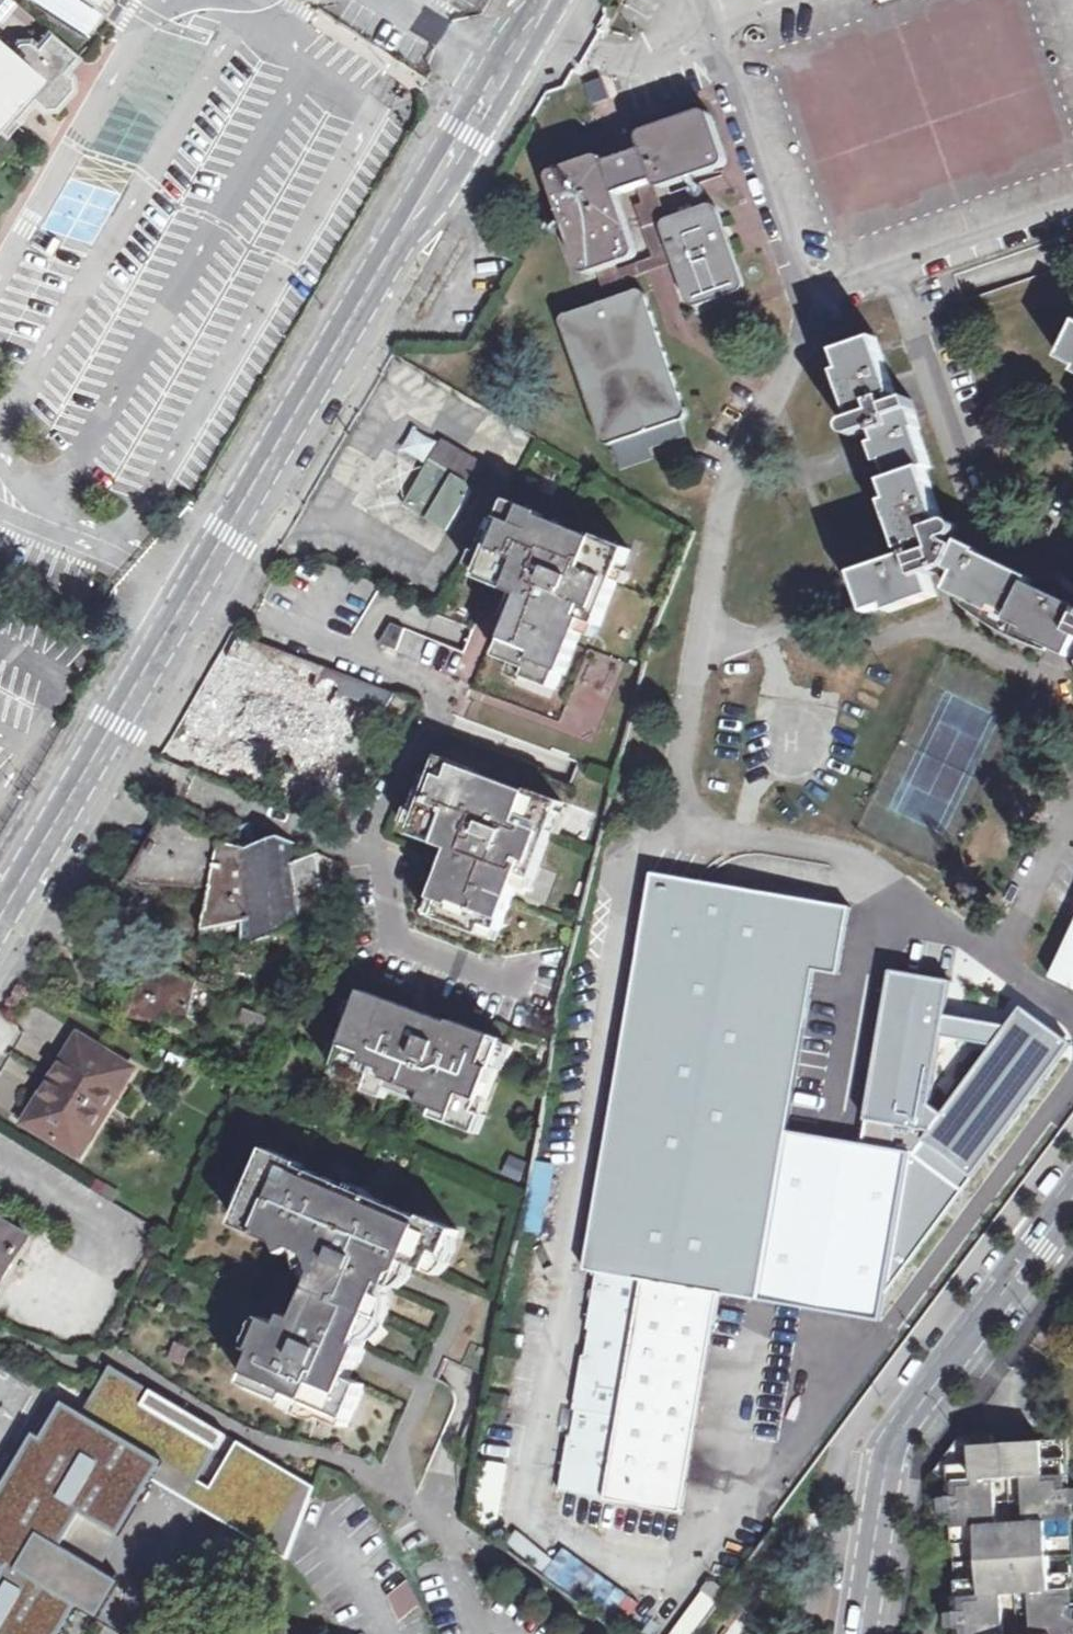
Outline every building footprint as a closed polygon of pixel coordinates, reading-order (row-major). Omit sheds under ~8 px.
[(12,140),(25,124),(20,120),(38,99),(48,108),(61,107),(77,88),(76,75),(70,71),(82,56),(54,34),(42,48),(35,42),(22,44),(15,52),(0,40),(0,129),(12,140)] [(601,79),(586,87),(595,104),(609,96),(601,79)] [(635,126),(641,144),(651,175),(654,184),(728,159),(709,102),(635,126)] [(641,144),(605,156),(616,187),(651,175),(641,144)] [(602,147),(546,167),(582,272),(638,253),(616,187),(605,156),(602,147)] [(718,196),(661,216),(691,304),(748,285),(718,196)] [(644,283),(560,312),(605,443),(690,414),(644,283)] [(924,430),(917,410),(914,400),(899,405),(896,397),(898,396),(898,395),(878,339),(841,352),(854,389),(849,392),(858,420),(854,421),(851,422),(849,425),(849,429),(850,432),(851,434),(854,436),(857,437),(859,436),(877,430),(878,433),(882,443),(883,443),(895,479),(893,480),(894,481),(890,483),(890,484),(903,521),(897,522),(906,549),(916,546),(918,554),(858,575),(870,613),(871,612),(908,600),(909,606),(938,596),(938,595),(932,576),(950,569),(960,574),(952,591),(980,604),(981,603),(1017,620),(1013,628),(1072,657),(1072,605),(1035,586),(1037,580),(983,555),(984,551),(966,541),(963,547),(952,541),(952,540),(957,536),(961,534),(962,530),(960,526),(956,524),(953,523),(948,525),(928,470),(929,470),(929,469),(934,467),(933,467),(920,432),(924,430)] [(1064,359),(1065,358),(1072,363),(1072,341),(1064,359)] [(413,429),(401,453),(426,466),(438,442),(413,429)] [(406,506),(448,530),(472,486),(430,463),(406,506)] [(598,628),(629,550),(599,538),(598,541),(544,519),(545,516),(511,502),(497,535),(502,537),(497,548),(493,546),(479,580),(518,596),(510,617),(515,619),(499,658),(514,664),(531,671),(528,679),(553,690),(560,673),(564,674),(585,622),(598,628)] [(379,641),(395,648),(405,628),(391,621),(379,641)] [(228,649),(181,745),(228,768),(251,720),(270,730),(277,717),(295,726),(285,745),(351,777),(389,698),(303,656),(291,680),(228,649)] [(589,742),(621,662),(592,650),(560,730),(589,742)] [(511,673),(528,679),(531,671),(514,664),(511,673)] [(253,772),(267,730),(250,724),(235,766),(253,772)] [(535,883),(564,805),(444,761),(432,794),(437,796),(432,808),(427,806),(415,838),(455,853),(436,902),(444,905),(438,922),(485,939),(489,928),(502,933),(518,890),(523,878),(535,883)] [(245,950),(328,921),(320,855),(308,860),(307,849),(281,838),(249,849),(223,845),(224,834),(173,814),(157,843),(155,842),(150,851),(152,852),(137,878),(214,882),(203,932),(244,923),(245,950)] [(819,902),(665,876),(598,1267),(720,1288),(753,1293),(819,902)] [(523,878),(518,890),(530,895),(535,883),(523,878)] [(428,918),(438,922),(444,905),(436,902),(434,902),(428,918)] [(1052,979),(1072,988),(1072,929),(1052,979)] [(152,964),(134,1017),(186,1026),(196,979),(152,964)] [(452,1028),(365,998),(338,1077),(371,1088),(369,1095),(385,1101),(390,1085),(428,1098),(425,1108),(438,1112),(435,1119),(466,1130),(471,1115),(479,1117),(505,1041),(454,1024),(452,1028)] [(21,1116),(80,1152),(131,1070),(73,1034),(69,1040),(77,1046),(33,1116),(24,1111),(21,1116)] [(471,1115),(466,1130),(479,1135),(485,1119),(479,1117),(471,1115)] [(353,1345),(359,1348),(386,1285),(381,1282),(392,1257),(409,1264),(431,1273),(440,1253),(449,1257),(460,1232),(429,1219),(427,1223),(373,1200),(370,1206),(341,1194),(344,1188),(303,1171),(305,1167),(270,1152),(260,1176),(263,1183),(252,1209),(245,1211),(239,1225),(283,1244),(285,1253),(297,1250),(312,1256),(319,1274),(312,1291),(298,1323),(289,1319),(285,1328),(271,1322),(257,1354),(259,1355),(245,1387),(288,1405),(291,1398),(350,1424),(366,1388),(352,1382),(340,1376),(353,1345)] [(504,1176),(521,1181),(527,1162),(510,1157),(504,1176)] [(238,1207),(245,1211),(252,1209),(263,1183),(260,1176),(253,1173),(238,1207)] [(0,1220),(0,1285),(29,1237),(0,1220)] [(297,1250),(312,1291),(319,1274),(312,1256),(297,1250)] [(381,1282),(386,1285),(398,1289),(409,1264),(392,1257),(381,1282)] [(720,1288),(598,1267),(562,1486),(683,1506),(720,1288)] [(389,1296),(386,1285),(359,1348),(367,1344),(373,1339),(379,1332),(385,1322),(387,1315),(389,1306),(389,1296)] [(257,1354),(271,1322),(261,1318),(247,1350),(257,1354)] [(366,1351),(359,1348),(353,1345),(340,1376),(352,1382),(366,1351)] [(114,1370),(86,1416),(59,1400),(0,1499),(0,1558),(9,1564),(0,1579),(0,1633),(65,1633),(81,1606),(73,1601),(134,1499),(141,1504),(155,1480),(164,1466),(197,1486),(227,1437),(114,1370)] [(291,1398),(288,1405),(284,1413),(319,1428),(322,1421),(347,1431),(350,1424),(291,1398)] [(1071,1622),(1072,1622),(1072,1605),(1065,1606),(1064,1591),(1072,1591),(1072,1522),(1065,1522),(1063,1508),(1072,1507),(1072,1506),(1072,1491),(1072,1490),(1057,1491),(1056,1476),(1070,1476),(1068,1438),(996,1442),(995,1433),(966,1434),(938,1473),(952,1483),(966,1482),(968,1497),(953,1497),(953,1499),(952,1499),(949,1500),(948,1501),(947,1503),(946,1504),(946,1506),(947,1509),(948,1510),(949,1511),(951,1513),(952,1513),(954,1513),(954,1514),(963,1514),(964,1528),(956,1529),(960,1598),(974,1597),(975,1612),(961,1612),(961,1613),(959,1613),(958,1614),(957,1615),(956,1616),(955,1617),(954,1619),(954,1620),(954,1622),(954,1623),(954,1624),(955,1625),(956,1626),(958,1628),(959,1628),(960,1628),(962,1629),(971,1629),(971,1633),(1072,1633),(1071,1622)] [(164,1466),(155,1480),(288,1560),(315,1489),(227,1437),(197,1486),(164,1466)] [(1056,1476),(1057,1491),(1072,1490),(1070,1476),(1056,1476)] [(952,1483),(953,1497),(968,1497),(966,1482),(952,1483)] [(1065,1522),(1072,1522),(1072,1509),(1072,1507),(1063,1508),(1065,1522)] [(954,1514),(956,1529),(964,1528),(963,1514),(954,1514)] [(564,1549),(544,1575),(621,1631),(640,1605),(564,1549)] [(726,1594),(710,1582),(671,1633),(695,1633),(726,1594)] [(410,1585),(391,1593),(400,1615),(419,1607),(410,1585)] [(1065,1606),(1072,1605),(1072,1591),(1064,1591),(1065,1606)] [(960,1598),(961,1612),(975,1612),(974,1597),(960,1598)]
